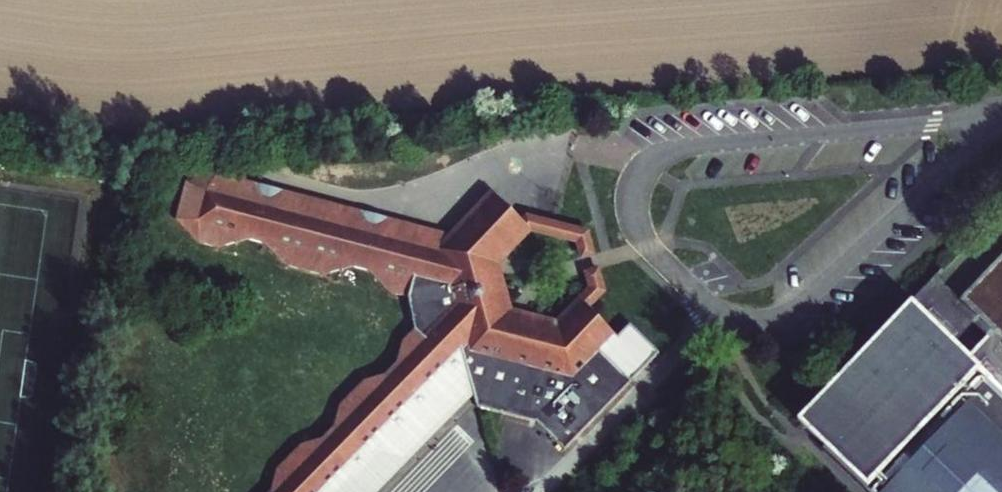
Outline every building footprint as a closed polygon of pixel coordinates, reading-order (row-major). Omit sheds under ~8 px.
[(355,477),(380,453),(399,460),(470,389),(467,368),(478,367),(481,388),(483,400),(541,415),(569,445),(665,350),(636,320),(623,333),(593,304),(583,294),(561,318),(518,308),(490,336),(483,330),(511,303),(499,261),(419,241),(413,222),(213,171),(185,181),(176,220),(198,242),(217,247),(244,238),(268,244),(290,265),(322,273),(351,265),(370,269),(390,290),(407,294),(417,327),(403,341),(399,362),(385,374),(364,378),(335,407),(331,427),(320,437),(300,441),(271,470),(269,486),(264,491),(336,491),(350,478),(355,477)] [(449,231),(413,222),(419,241),(499,261),(534,228),(578,238),(582,253),(598,249),(592,227),(554,218),(519,209),(495,186),(449,231)] [(244,238),(217,247),(290,265),(268,244),(244,238)] [(960,301),(994,333),(971,358),(912,302),(798,419),(825,445),(824,447),(870,491),(1001,491),(1001,258),(960,301)] [(351,265),(322,273),(390,290),(370,269),(351,265)] [(591,286),(583,294),(593,304),(608,288),(603,266),(587,270),(591,286)] [(490,336),(518,308),(511,303),(483,330),(490,336)] [(403,341),(364,378),(385,374),(399,362),(403,341)] [(481,388),(478,367),(467,368),(470,389),(399,460),(380,453),(355,477),(350,478),(336,491),(375,491),(481,388)] [(335,407),(300,441),(320,437),(331,427),(335,407)] [(271,470),(248,491),(264,491),(269,486),(271,470)]
